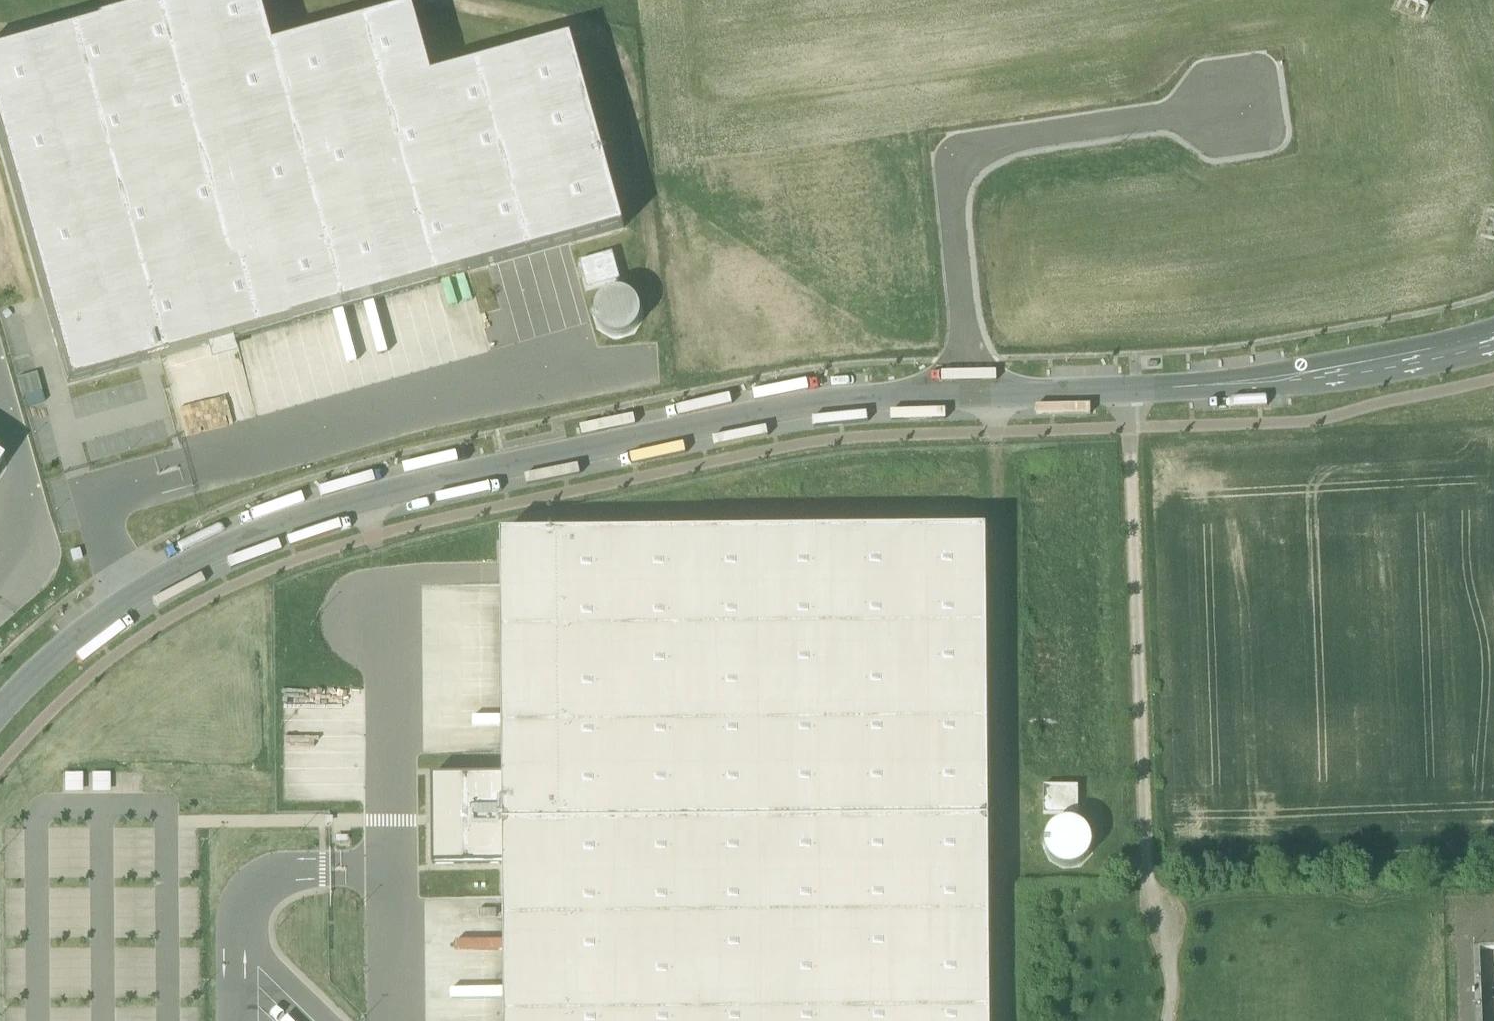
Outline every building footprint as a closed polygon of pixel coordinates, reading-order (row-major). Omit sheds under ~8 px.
[(231,340),(624,230),(572,42),(433,81),(414,11),(275,50),(261,0),(187,0),(0,52),(0,149),(66,386),(205,347),(231,340)] [(580,264),(587,291),(620,282),(612,255),(580,264)] [(600,330),(614,338),(630,335),(640,323),(640,307),(629,295),(614,292),(600,300),(595,315),(600,330)] [(231,340),(205,347),(210,362),(235,355),(231,340)] [(22,399),(41,394),(36,374),(17,380),(22,399)] [(504,777),(505,866),(506,1020),(991,1020),(986,533),(502,537),(504,777)] [(78,551),(70,554),(73,563),(81,561),(78,551)] [(109,775),(91,776),(91,795),(109,795),(109,775)] [(81,776),(63,776),(64,795),(82,795),(81,776)] [(505,866),(504,777),(431,777),(432,820),(434,864),(505,866)] [(1078,788),(1043,788),(1043,816),(1078,816),(1078,788)] [(1052,862),(1066,869),(1081,865),(1091,852),(1090,836),(1078,825),(1063,823),(1049,832),(1045,847),(1052,862)]
